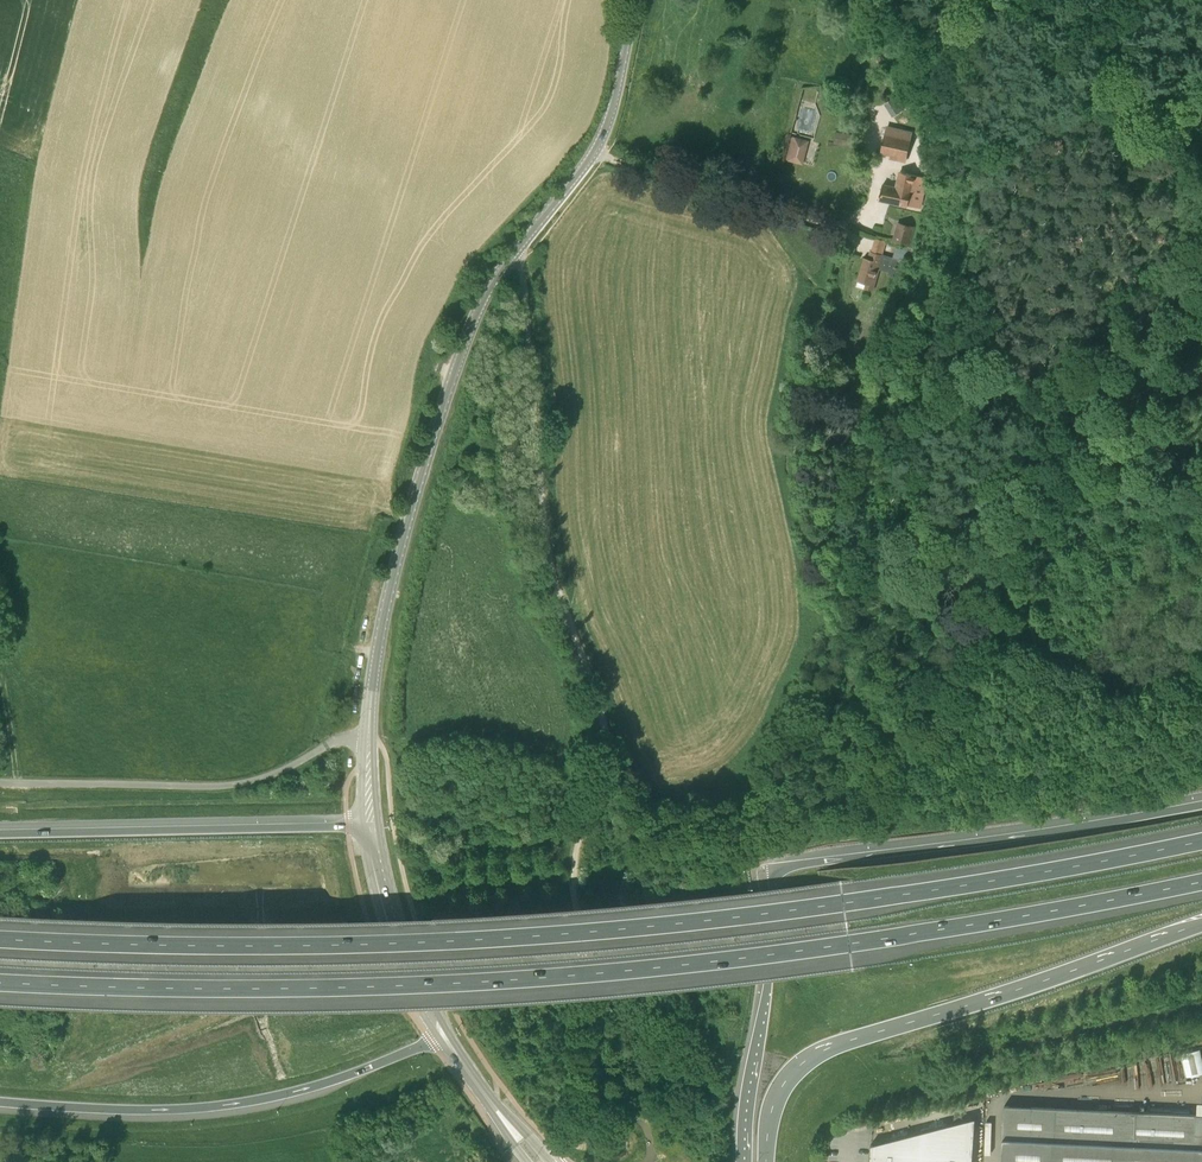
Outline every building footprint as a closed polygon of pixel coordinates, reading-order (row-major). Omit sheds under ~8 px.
[(882,89),(876,94),(895,123),(902,121),(907,116),(888,86),(882,89)] [(853,134),(835,131),(833,143),(851,146),(853,134)] [(911,140),(885,134),(881,151),(907,157),(911,140)] [(809,141),(794,137),(788,160),(803,164),(809,141)] [(920,208),(927,178),(900,171),(896,188),(883,184),(879,199),(908,206),(908,205),(920,208)] [(897,221),(892,240),(907,244),(912,225),(897,221)] [(865,257),(858,281),(856,286),(873,291),(879,269),(888,272),(888,275),(892,277),(897,259),(883,254),(886,241),(875,237),(871,251),(868,258),(865,257)] [(875,1144),(874,1161),(969,1161),(974,1102),(876,1133),(875,1144)] [(1197,1103),(1196,1114),(1005,1105),(1002,1161),(1201,1161),(1201,1103),(1197,1103)]
